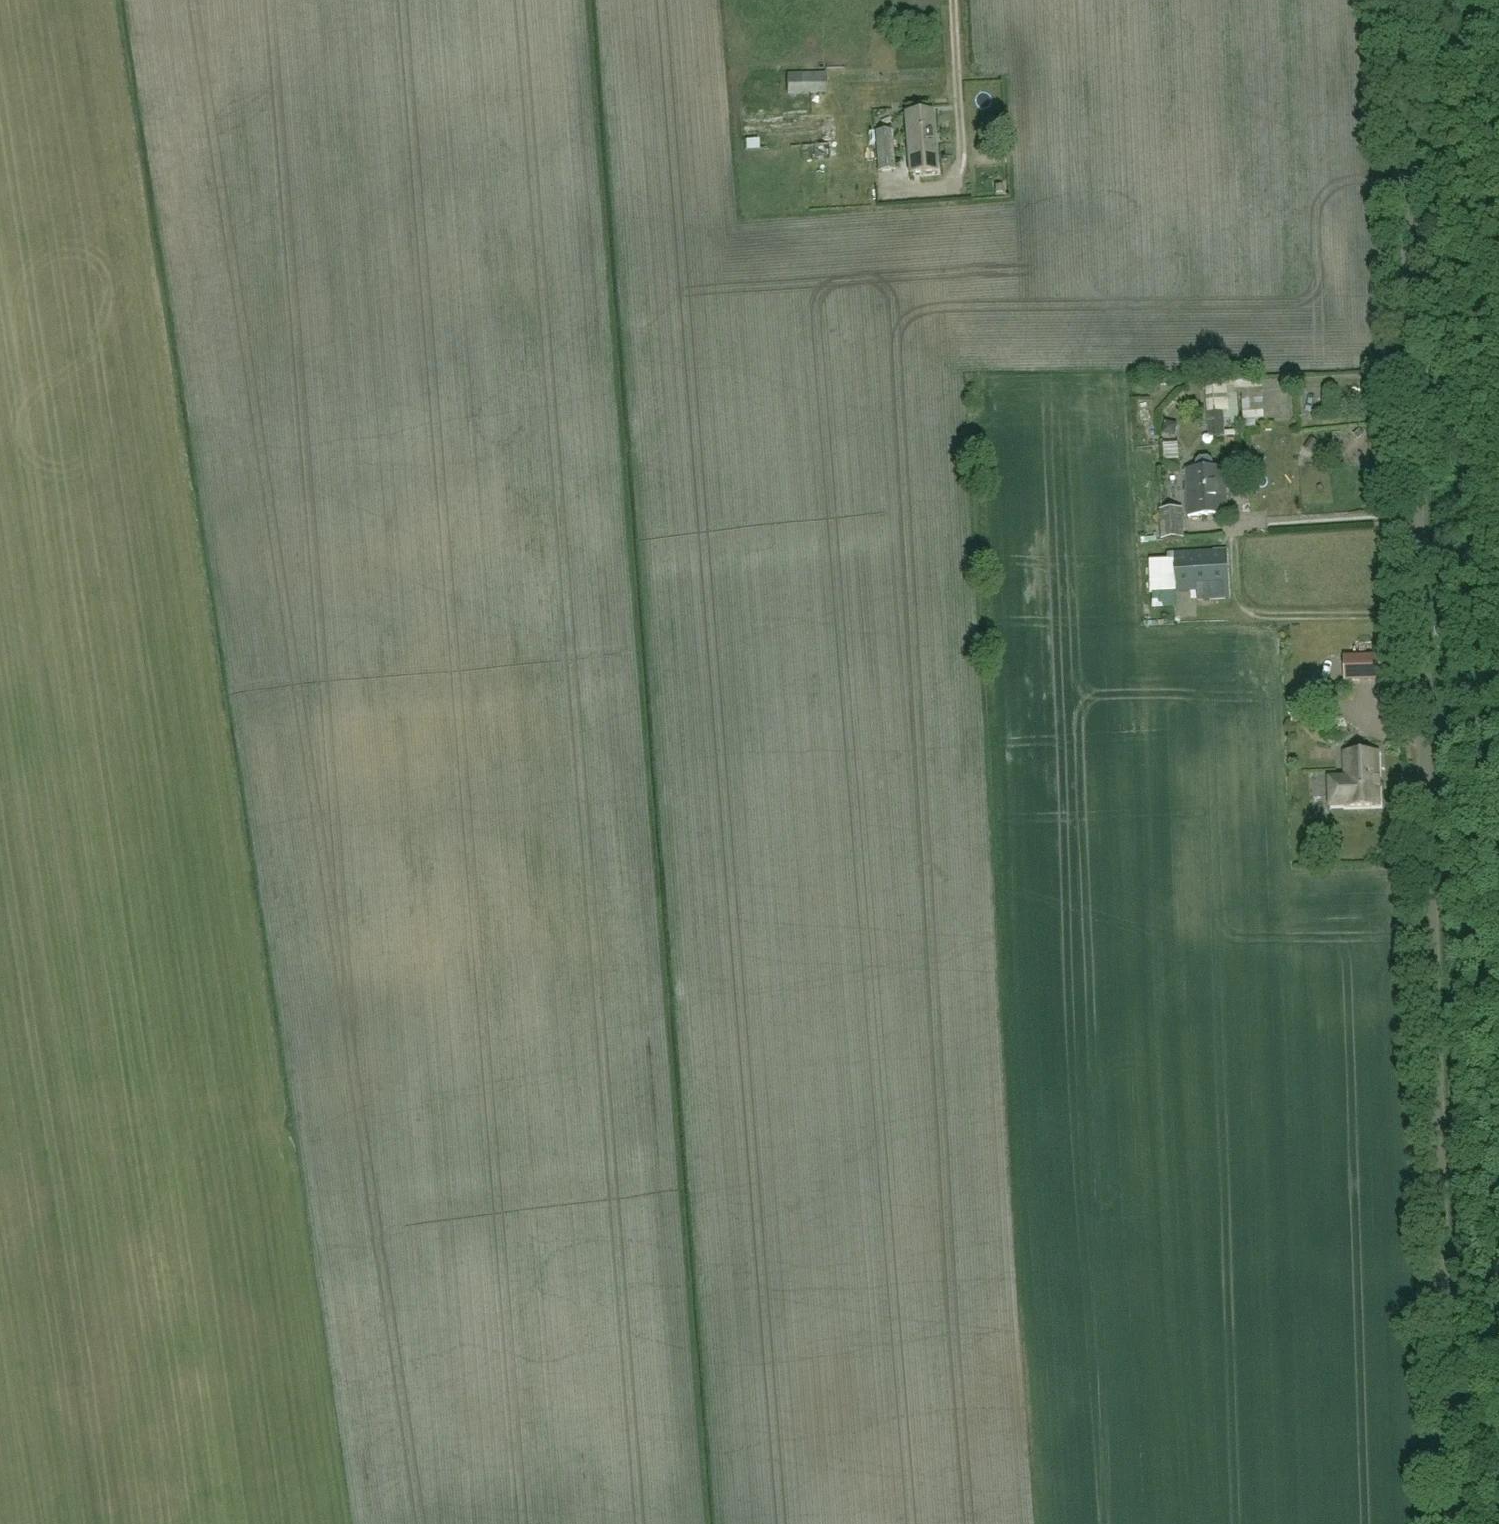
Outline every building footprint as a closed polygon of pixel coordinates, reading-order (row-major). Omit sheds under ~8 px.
[(788,94),(827,93),(826,73),(788,74),(788,94)] [(910,173),(937,171),(932,111),(905,113),(910,173)] [(879,173),(896,171),(892,131),(876,132),(879,173)] [(1228,386),(1206,387),(1208,412),(1225,411),(1230,411),(1228,386)] [(1247,399),(1247,420),(1261,420),(1261,399),(1247,399)] [(1210,436),(1227,435),(1225,411),(1208,412),(1210,436)] [(1188,515),(1227,513),(1225,467),(1214,467),(1213,461),(1209,458),(1201,458),(1197,462),(1197,468),(1186,469),(1188,515)] [(1178,508),(1160,509),(1161,539),(1183,538),(1182,520),(1178,520),(1178,508)] [(1167,553),(1168,560),(1150,561),(1152,595),(1198,593),(1198,599),(1229,598),(1227,549),(1167,553)] [(1344,656),(1345,681),(1384,680),(1383,655),(1344,656)] [(1329,778),(1329,782),(1330,805),(1346,805),(1346,806),(1379,805),(1378,752),(1344,753),(1345,777),(1329,778)]
